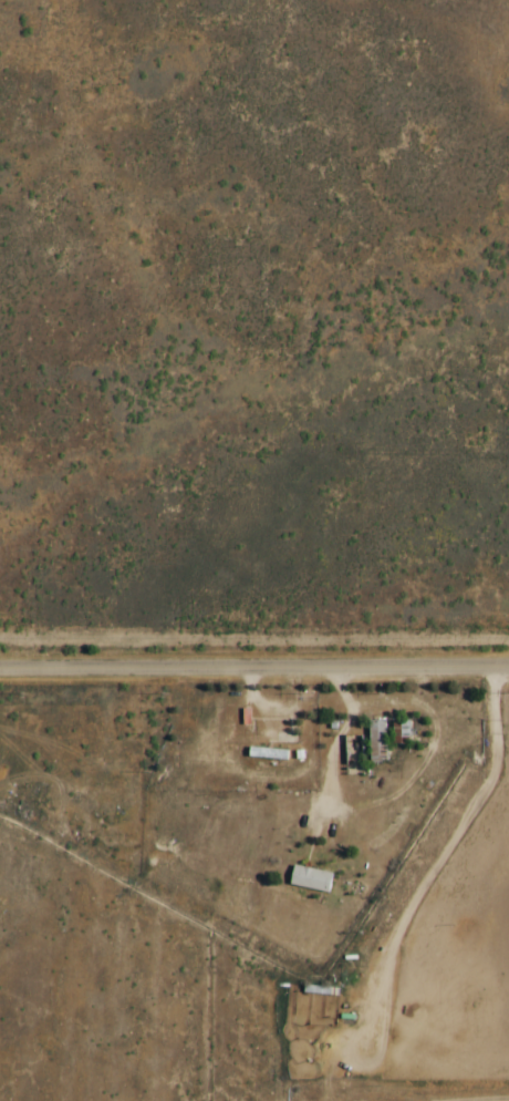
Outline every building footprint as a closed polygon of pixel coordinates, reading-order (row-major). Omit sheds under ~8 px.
[(390,757),(389,720),(372,721),(373,758),(390,757)] [(412,720),(395,721),(396,744),(413,743),(412,720)] [(293,886),(334,891),(336,871),(295,866),(293,886)]
